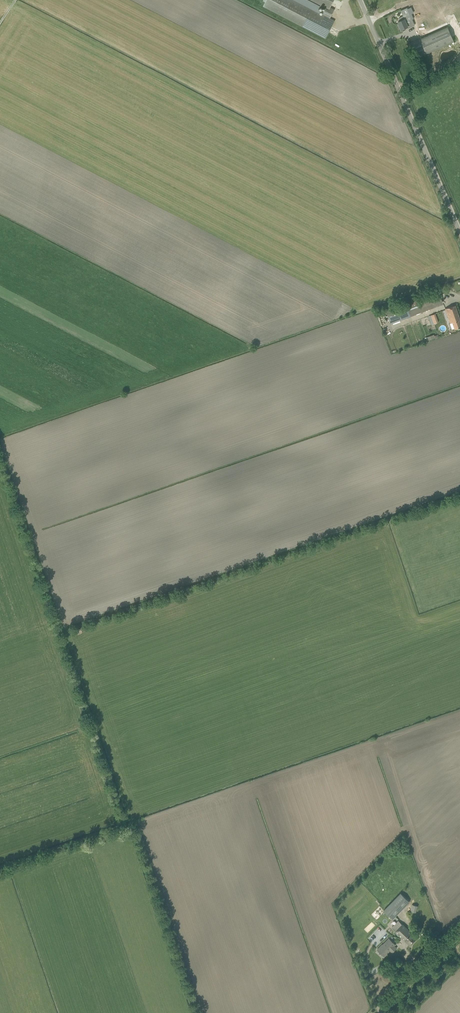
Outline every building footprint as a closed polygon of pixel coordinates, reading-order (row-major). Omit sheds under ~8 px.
[(263,6),(321,36),(325,38),(328,33),(335,21),(330,18),(334,9),(330,7),(334,0),(308,0),(325,9),(322,14),(295,0),(266,0),(265,2),(263,6)] [(400,21),(398,22),(400,25),(399,26),(401,31),(405,30),(404,28),(408,27),(407,25),(413,22),(407,7),(403,9),(406,16),(404,17),(403,16),(399,18),(400,21)] [(412,42),(418,57),(454,41),(447,27),(412,42)] [(453,46),(436,54),(441,67),(459,59),(453,46)] [(390,324),(443,304),(438,290),(385,310),(390,324)] [(448,319),(450,323),(452,322),(454,329),(458,328),(459,327),(459,319),(455,305),(451,307),(445,308),(448,319)] [(435,313),(428,316),(431,325),(438,322),(435,313)] [(393,919),(409,902),(400,893),(384,910),(393,919)] [(398,921),(394,925),(398,928),(395,931),(406,942),(410,945),(417,938),(413,934),(398,921)] [(377,950),(376,951),(379,953),(380,952),(384,956),(397,942),(391,935),(377,950)]
